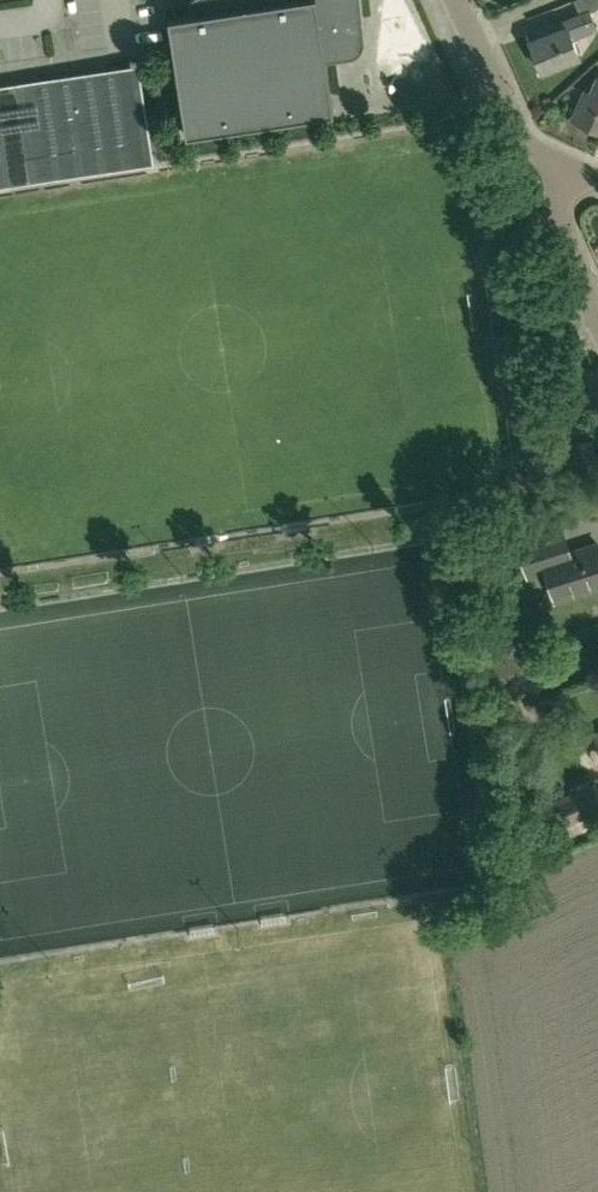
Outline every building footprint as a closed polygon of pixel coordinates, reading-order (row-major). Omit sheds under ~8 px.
[(190,14),(168,18),(186,135),(333,112),(326,62),(349,58),(352,57),(355,56),(358,54),(361,51),(362,48),(364,45),(364,42),(364,39),(360,0),(191,0),(190,2),(189,6),(189,7),(190,14)] [(588,10),(580,14),(540,29),(542,35),(529,40),(541,70),(579,55),(572,38),(596,28),(588,10)] [(133,117),(139,116),(133,74),(17,92),(23,134),(30,133),(34,158),(137,142),(133,117)] [(597,77),(590,93),(585,90),(572,118),(597,131),(597,77)] [(597,586),(597,548),(596,543),(563,553),(555,529),(516,542),(527,575),(544,569),(554,600),(597,586)] [(559,828),(597,811),(597,791),(593,781),(547,802),(559,828)]
